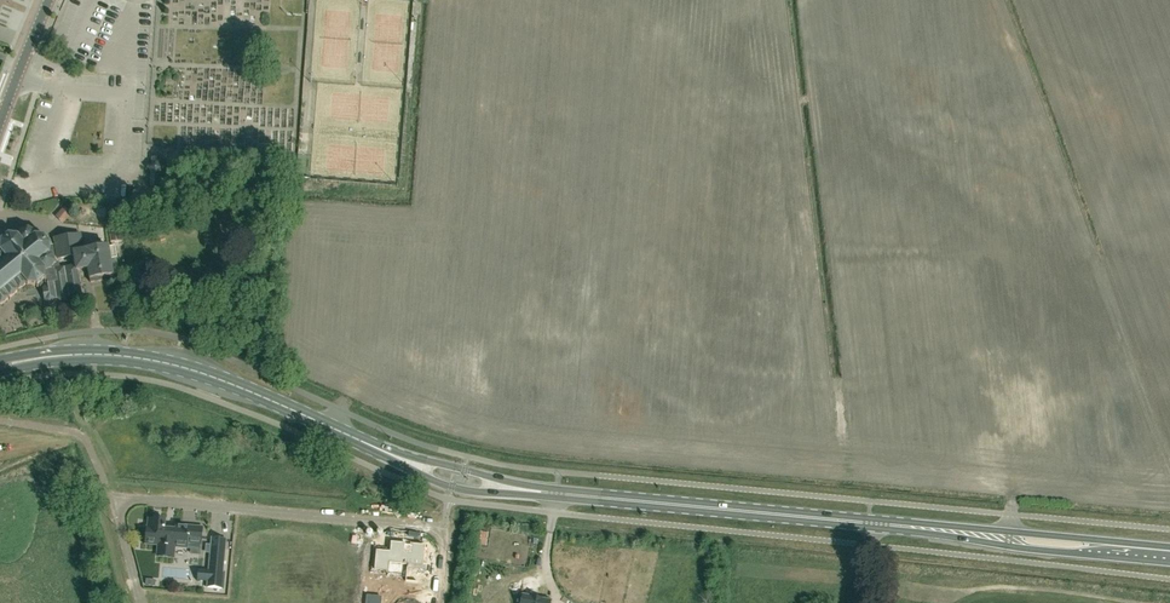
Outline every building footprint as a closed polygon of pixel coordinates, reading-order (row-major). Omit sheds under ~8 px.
[(163,156),(154,155),(153,162),(149,166),(153,170),(152,185),(161,185),(162,171),(166,167),(162,163),(163,156)] [(64,206),(56,216),(63,223),(72,213),(64,206)] [(19,291),(27,285),(37,285),(41,279),(42,283),(43,290),(44,300),(44,301),(49,303),(54,303),(56,300),(56,299),(57,300),(61,302),(66,301),(68,298),(69,297),(70,297),(75,300),(80,299),(82,295),(79,277),(78,271),(78,270),(84,269),(88,269),(90,282),(101,281),(101,279),(100,277),(112,275),(110,260),(117,259),(115,247),(110,247),(108,247),(84,251),(82,251),(80,234),(54,238),(55,243),(51,244),(50,244),(45,237),(36,237),(36,236),(35,233),(28,229),(21,231),(18,237),(9,236),(2,242),(1,253),(0,254),(0,306),(19,291)] [(203,527),(187,526),(175,525),(174,530),(165,529),(165,526),(163,526),(164,520),(148,519),(148,527),(146,527),(145,544),(158,545),(157,556),(174,558),(175,547),(187,548),(188,547),(200,549),(201,545),(203,527)] [(209,571),(206,571),(205,582),(208,582),(207,587),(223,589),(223,588),(223,583),(224,584),(225,572),(223,572),(226,539),(212,538),(209,571)] [(376,550),(374,570),(388,572),(387,576),(389,576),(406,578),(407,565),(419,566),(423,567),(423,563),(427,563),(428,549),(424,549),(425,545),(414,544),(410,543),(410,544),(405,544),(406,543),(402,542),(402,543),(391,542),(390,552),(376,550)] [(551,601),(522,595),(520,602),(551,602),(551,601)]
